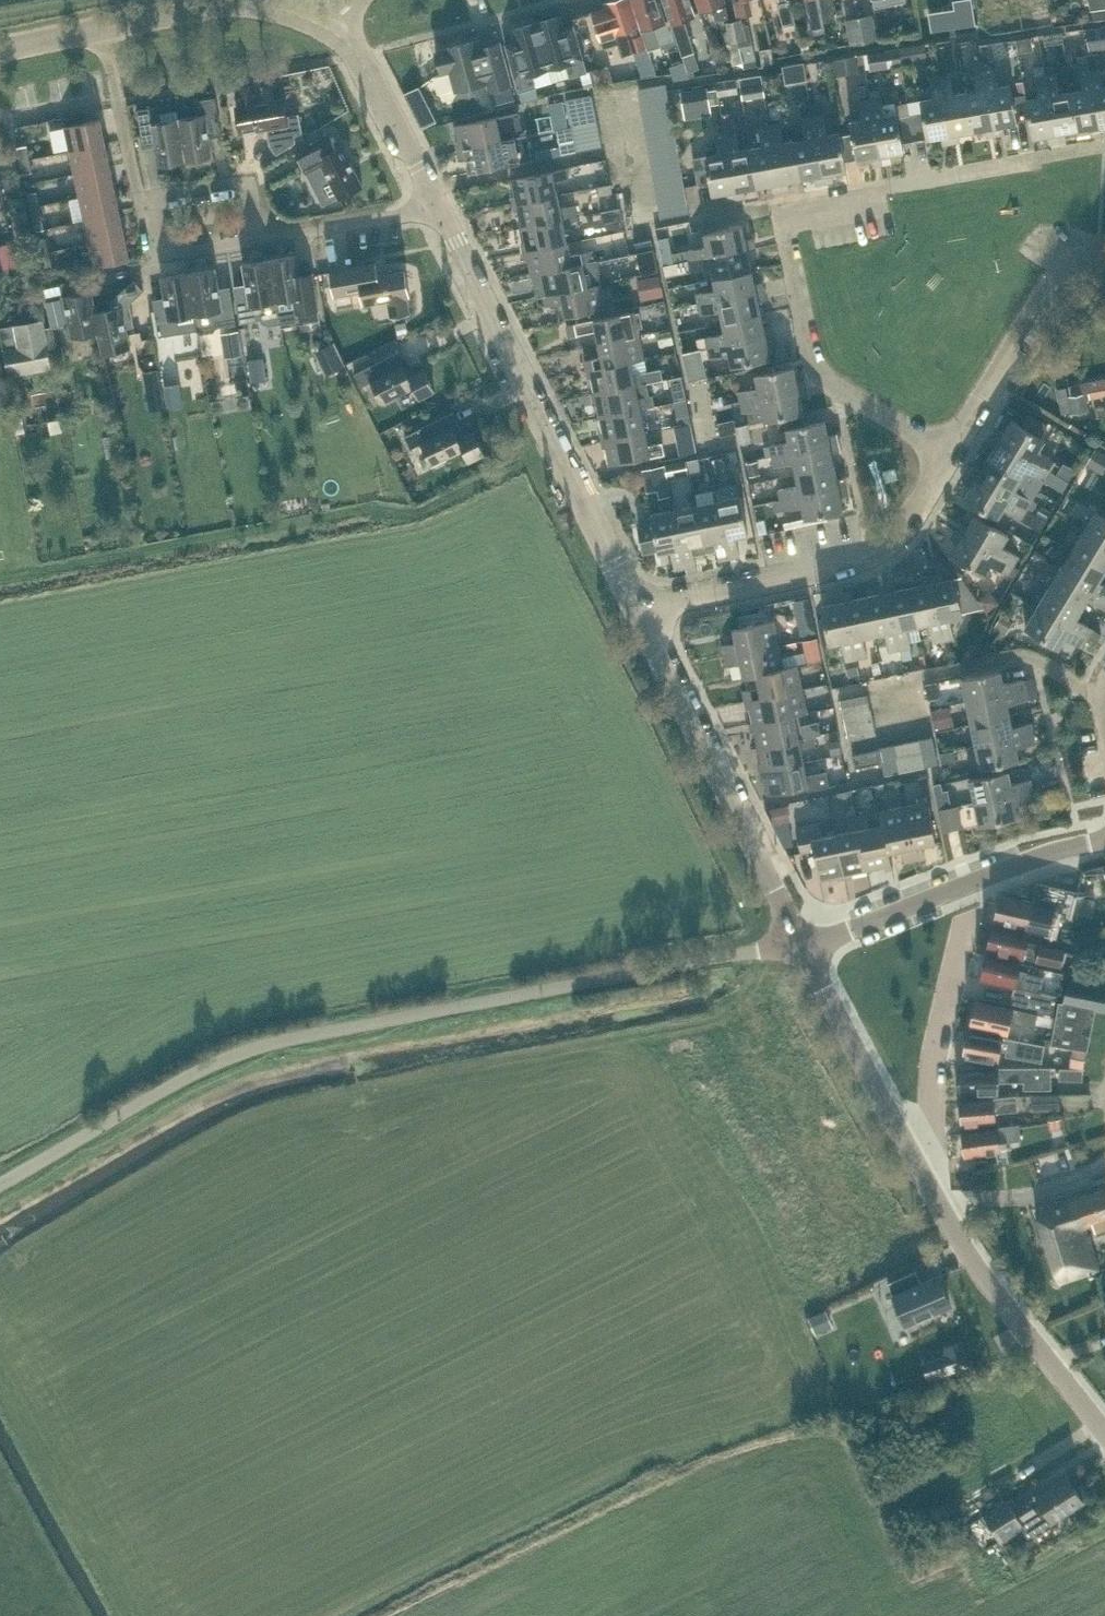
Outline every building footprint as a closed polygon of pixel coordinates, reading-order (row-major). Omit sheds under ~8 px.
[(597,13),(606,47),(618,44),(622,56),(635,52),(644,78),(659,75),(651,50),(635,0),(621,0),(610,4),(611,9),(597,13)] [(679,44),(681,43),(673,19),(668,20),(662,0),(635,0),(651,50),(662,47),(663,49),(676,44),(679,44)] [(700,16),(695,0),(669,0),(675,18),(673,19),(681,43),(679,44),(683,56),(686,55),(696,52),(685,21),(700,16)] [(730,5),(728,0),(701,0),(705,13),(714,10),(717,21),(730,17),(727,6),(730,5)] [(742,17),(753,14),(750,0),(738,0),(742,17)] [(783,26),(797,23),(791,0),(778,0),(783,26)] [(820,0),(805,0),(813,35),(826,32),(824,22),(820,0)] [(824,22),(836,19),(834,10),(840,9),(838,0),(820,0),(824,22)] [(878,9),(906,2),(905,0),(876,0),(878,9)] [(955,6),(929,10),(932,29),(975,23),(971,0),(954,0),(955,6)] [(1092,20),(1104,17),(1104,0),(1088,0),(1092,20)] [(858,18),(863,42),(878,40),(873,15),(858,18)] [(535,23),(549,69),(566,64),(570,77),(581,73),(586,72),(573,26),(563,28),(559,16),(535,23)] [(863,42),(858,18),(847,21),(851,45),(863,42)] [(732,65),(744,63),(741,45),(753,42),(749,23),(745,24),(744,20),(730,23),(731,29),(724,30),(732,65)] [(532,74),(549,69),(535,23),(512,30),(515,42),(506,45),(519,91),(520,91),(535,87),(532,74)] [(1086,29),(1089,50),(1104,48),(1104,26),(1086,29)] [(1032,49),(1030,37),(1017,39),(1019,51),(1032,49)] [(487,83),(493,105),(514,99),(502,55),(483,60),(477,40),(443,49),(444,51),(435,53),(441,74),(449,72),(455,92),(487,83)] [(801,41),(803,51),(810,49),(808,40),(801,41)] [(758,59),(770,58),(769,41),(756,43),(758,59)] [(741,45),(744,63),(745,67),(757,65),(753,42),(741,45)] [(900,48),(902,64),(912,62),(909,47),(900,48)] [(868,53),(871,71),(888,68),(885,50),(868,53)] [(696,52),(686,55),(691,71),(701,67),(696,52)] [(1089,53),(1092,69),(1103,134),(1104,134),(1104,87),(1099,52),(1089,53)] [(1085,91),(1075,93),(1082,130),(1093,128),(1094,135),(1103,134),(1092,69),(1089,53),(1079,55),(1085,91)] [(985,70),(983,60),(973,62),(975,72),(974,72),(978,92),(966,93),(973,132),(985,130),(986,137),(996,136),(985,70)] [(674,79),(688,77),(683,61),(670,66),(674,79)] [(1061,95),(1058,75),(1056,67),(1046,69),(1047,74),(1058,141),(1068,140),(1066,132),(1082,130),(1075,93),(1061,95)] [(1029,96),(1013,98),(1011,86),(1000,88),(996,68),(985,70),(996,136),(1003,134),(1002,128),(1018,125),(1018,123),(1032,121),(1028,100),(1029,100),(1029,96)] [(603,69),(591,72),(595,83),(606,80),(603,69)] [(586,72),(581,73),(585,87),(593,85),(589,71),(586,72)] [(740,77),(743,100),(766,97),(762,74),(740,77)] [(1029,100),(1028,100),(1032,121),(1035,138),(1049,135),(1050,143),(1058,141),(1047,74),(1036,76),(1037,78),(1040,98),(1029,100)] [(973,132),(966,93),(955,95),(952,75),(941,77),(952,143),(961,142),(959,134),(973,132)] [(943,145),(952,143),(941,77),(931,79),(934,99),(922,101),(922,100),(908,102),(914,142),(942,137),(943,145)] [(735,80),(718,83),(720,96),(737,93),(735,80)] [(293,140),(302,138),(298,115),(285,117),(282,97),(256,102),(253,85),(236,88),(239,105),(236,105),(241,134),(266,130),(269,143),(276,155),(294,144),(293,140)] [(689,215),(669,97),(667,86),(640,90),(662,219),(689,215)] [(684,112),(711,108),(711,104),(708,91),(708,90),(708,86),(681,91),(684,112)] [(535,87),(520,91),(523,101),(538,97),(535,87)] [(717,88),(708,90),(708,91),(711,104),(720,103),(717,88)] [(883,104),(881,96),(881,91),(871,93),(872,98),(883,164),(891,163),(890,155),(904,153),(902,144),(914,142),(908,102),(896,104),(895,102),(883,104)] [(576,151),(602,146),(592,95),(566,100),(571,125),(576,151)] [(179,118),(186,160),(212,156),(207,126),(220,124),(215,97),(194,100),(196,115),(179,118)] [(874,165),(883,164),(872,98),(861,100),(864,120),(852,122),(854,134),(840,136),(845,163),(873,158),(874,165)] [(785,143),(781,123),(783,123),(779,99),(766,101),(770,125),(781,191),(791,189),(790,182),(802,180),(795,141),(785,143)] [(427,101),(415,108),(425,127),(437,120),(427,101)] [(562,101),(549,103),(551,116),(564,113),(562,101)] [(186,160),(179,118),(161,121),(159,106),(137,109),(142,136),(155,134),(160,165),(186,160)] [(501,142),(501,141),(499,132),(520,128),(517,113),(455,126),(459,143),(456,144),(457,151),(501,142)] [(845,163),(840,136),(840,133),(828,135),(824,115),(814,117),(825,183),(835,181),(834,174),(846,171),(845,163)] [(816,184),(825,183),(814,117),(803,119),(807,139),(795,141),(802,180),(815,177),(816,184)] [(70,150),(104,143),(99,119),(65,126),(70,150)] [(571,125),(556,128),(560,146),(561,154),(576,151),(571,125)] [(772,192),(781,191),(770,125),(760,127),(763,146),(751,148),(758,187),(771,185),(772,192)] [(741,150),(738,131),(726,133),(737,198),(747,196),(746,190),(758,187),(751,148),(741,150)] [(726,133),(716,135),(719,154),(694,159),(698,185),(711,183),(713,195),(727,193),(728,200),(737,198),(726,133)] [(331,134),(296,153),(310,181),(319,183),(329,177),(340,199),(363,187),(341,145),(338,147),(331,134)] [(479,170),(520,162),(527,160),(525,152),(530,151),(527,135),(501,141),(501,142),(457,151),(459,160),(476,156),(479,170)] [(75,173),(109,166),(104,143),(70,150),(75,173)] [(20,161),(31,159),(28,145),(18,147),(20,161)] [(31,159),(20,161),(23,174),(34,172),(31,159)] [(80,196),(114,189),(109,166),(75,173),(80,196)] [(513,204),(558,194),(555,181),(569,178),(567,169),(512,180),(515,196),(512,197),(513,204)] [(613,193),(611,184),(598,186),(600,196),(613,193)] [(84,220),(119,212),(114,189),(80,196),(84,220)] [(28,194),(30,208),(41,205),(38,191),(28,194)] [(561,208),(558,196),(558,194),(513,204),(515,212),(519,211),(522,226),(576,215),(574,205),(561,208)] [(41,205),(30,208),(33,221),(44,219),(41,205)] [(623,219),(621,208),(601,211),(603,222),(623,219)] [(89,243),(124,235),(119,212),(84,220),(89,243)] [(579,227),(577,217),(576,215),(522,226),(526,243),(521,244),(523,251),(568,242),(565,230),(579,227)] [(690,260),(755,247),(754,238),(746,240),(744,226),(705,233),(707,246),(672,253),(674,263),(689,259),(690,260)] [(124,235),(89,243),(94,267),(129,259),(124,235)] [(40,254),(50,252),(47,238),(37,240),(40,254)] [(571,256),(568,243),(568,242),(523,251),(524,259),(528,258),(532,276),(533,275),(543,273),(543,271),(598,260),(596,251),(571,256)] [(757,256),(755,247),(690,260),(692,270),(712,267),(714,279),(752,270),(750,257),(757,256)] [(641,275),(659,271),(654,249),(637,252),(641,275)] [(50,252),(40,254),(43,267),(53,265),(50,252)] [(297,254),(271,258),(277,302),(281,324),(298,321),(296,313),(319,310),(314,284),(312,273),(301,275),(297,254)] [(242,296),(236,297),(240,323),(262,319),(263,322),(269,326),(280,324),(276,302),(269,258),(242,263),(245,284),(246,289),(247,295),(242,296)] [(588,286),(600,284),(597,271),(600,271),(598,260),(543,271),(543,273),(533,275),(535,289),(543,288),(545,296),(588,287),(588,286)] [(378,264),(332,271),(335,295),(362,291),(364,303),(390,299),(392,316),(411,313),(408,297),(411,297),(407,272),(380,277),(378,264)] [(216,267),(189,272),(196,315),(198,329),(203,334),(215,332),(218,327),(237,323),(232,297),(227,298),(221,299),(220,294),(219,288),(216,267)] [(755,284),(752,271),(752,270),(714,279),(716,291),(697,294),(698,304),(764,291),(762,282),(755,284)] [(167,308),(155,310),(159,336),(180,333),(198,330),(195,315),(188,272),(162,277),(167,308)] [(660,275),(637,279),(642,300),(664,296),(660,275)] [(99,332),(98,332),(103,354),(130,348),(122,311),(143,291),(134,280),(110,302),(112,308),(95,312),(99,332)] [(99,332),(95,312),(90,290),(73,294),(71,281),(43,287),(52,327),(70,323),(73,338),(98,332),(99,332)] [(606,310),(601,285),(601,283),(600,284),(588,286),(588,287),(545,296),(547,305),(562,302),(566,318),(606,310)] [(765,300),(764,291),(698,304),(700,314),(721,310),(723,322),(762,314),(759,302),(765,300)] [(640,312),(636,313),(636,312),(566,325),(568,336),(596,330),(599,344),(640,336),(639,328),(643,327),(640,312)] [(708,348),(773,334),(771,326),(764,327),(762,314),(723,322),(725,334),(697,339),(699,350),(708,348)] [(9,376),(52,368),(49,351),(43,320),(0,328),(4,349),(9,376)] [(399,337),(409,333),(406,321),(396,323),(399,337)] [(663,345),(673,342),(671,330),(660,332),(663,345)] [(221,336),(224,353),(242,350),(239,333),(221,336)] [(773,334),(708,348),(710,358),(729,355),(731,366),(770,359),(768,344),(774,342),(773,335),(773,334)] [(645,360),(640,336),(599,344),(601,357),(586,360),(588,369),(633,360),(633,362),(645,360)] [(334,340),(324,345),(336,368),(345,364),(334,340)] [(63,348),(49,351),(52,368),(66,366),(63,348)] [(420,400),(436,392),(424,368),(415,372),(404,349),(356,373),(364,388),(374,383),(385,405),(415,391),(420,400)] [(701,351),(684,354),(690,381),(707,377),(701,351)] [(267,381),(264,357),(249,359),(253,383),(267,381)] [(635,374),(633,362),(633,360),(588,369),(589,377),(593,377),(596,393),(637,384),(638,385),(650,383),(664,380),(662,369),(635,374)] [(741,402),(805,389),(804,381),(797,382),(794,368),(756,375),(758,389),(740,392),(741,402)] [(158,370),(144,372),(146,385),(160,383),(158,370)] [(687,398),(682,377),(672,379),(676,401),(687,398)] [(1069,396),(1072,413),(1088,410),(1085,392),(1085,391),(1088,391),(1104,388),(1104,387),(1104,378),(1070,386),(1072,395),(1069,396)] [(183,404),(179,382),(164,385),(168,407),(183,404)] [(640,398),(638,385),(637,384),(596,393),(593,393),(594,401),(598,400),(601,417),(655,406),(653,395),(640,398)] [(1070,411),(1066,386),(1057,388),(1062,413),(1070,411)] [(805,389),(741,402),(743,412),(749,411),(752,424),(777,419),(802,413),(803,413),(801,399),(807,397),(805,389)] [(722,396),(714,398),(716,407),(724,405),(722,396)] [(689,408),(687,399),(676,402),(678,410),(689,408)] [(647,432),(644,419),(657,416),(655,406),(601,417),(604,432),(601,433),(603,441),(647,432)] [(471,462),(486,455),(475,432),(467,436),(454,412),(405,436),(411,448),(422,443),(433,466),(465,450),(471,462)] [(772,455),(837,442),(835,434),(828,435),(825,422),(805,426),(802,413),(777,419),(779,431),(787,430),(790,442),(770,446),(772,455)] [(1039,452),(1045,442),(1040,439),(1048,426),(1030,415),(1022,427),(1013,421),(1005,433),(999,429),(994,437),(1050,472),(1056,463),(1039,452)] [(60,419),(48,421),(50,430),(61,428),(60,419)] [(723,427),(720,428),(720,430),(721,434),(721,437),(737,434),(736,427),(735,420),(722,423),(723,427)] [(737,427),(736,427),(737,434),(739,443),(741,443),(751,441),(748,424),(737,427)] [(98,451),(109,451),(109,431),(98,431),(98,451)] [(647,432),(603,441),(604,448),(608,447),(611,464),(665,453),(663,442),(649,445),(647,432)] [(997,448),(990,460),(1022,479),(1034,486),(1039,477),(1044,481),(1050,472),(994,437),(990,443),(997,448)] [(683,454),(696,451),(694,438),(681,441),(683,454)] [(834,465),(832,452),(839,450),(837,442),(772,455),(774,466),(794,462),(796,473),(834,465)] [(1086,463),(1104,475),(1104,453),(1095,447),(1086,463)] [(722,457),(712,459),(715,471),(725,469),(722,457)] [(698,458),(687,460),(690,475),(701,473),(698,458)] [(975,467),(971,475),(1026,510),(1032,501),(1027,497),(1034,486),(1022,479),(990,460),(989,460),(982,472),(975,467)] [(757,463),(748,465),(750,475),(760,473),(757,463)] [(686,464),(666,468),(668,476),(688,472),(686,464)] [(1059,474),(1069,479),(1074,470),(1065,464),(1059,474)] [(781,499),(846,486),(844,477),(837,478),(834,465),(796,473),(799,485),(779,489),(781,499)] [(669,483),(668,476),(666,468),(643,473),(646,492),(670,488),(669,483)] [(1021,519),(1026,510),(971,475),(966,483),(972,487),(965,499),(998,520),(1005,509),(1021,519)] [(775,511),(783,509),(783,510),(803,506),(806,519),(844,511),(841,496),(848,495),(846,486),(781,499),(780,499),(775,501),(773,501),(775,511)] [(718,502),(715,503),(713,490),(696,493),(699,506),(696,506),(706,553),(718,551),(720,561),(730,560),(718,502)] [(730,560),(730,559),(740,557),(736,538),(749,535),(741,497),(718,502),(730,560)] [(1032,501),(1026,510),(1031,513),(1037,504),(1032,501)] [(693,556),(706,553),(696,506),(674,511),(686,569),(696,567),(693,556)] [(676,571),(686,569),(674,511),(652,515),(654,525),(640,528),(645,553),(659,551),(660,554),(672,551),(676,571)] [(1104,545),(1104,517),(1097,513),(1085,532),(1104,545)] [(957,532),(1013,567),(1018,559),(1001,549),(1008,538),(975,517),(968,528),(962,525),(957,532)] [(1008,575),(1013,567),(957,532),(953,539),(958,543),(951,554),(984,575),(991,564),(1008,575)] [(1085,532),(1073,551),(1104,571),(1104,545),(1085,532)] [(1104,576),(1104,571),(1073,551),(1062,570),(1104,597),(1104,584),(1102,582),(1104,576)] [(1062,570),(1049,590),(1084,610),(1090,600),(1104,609),(1104,597),(1062,570)] [(932,576),(931,577),(944,641),(955,639),(951,619),(963,617),(963,615),(983,611),(960,577),(941,581),(940,575),(932,576)] [(934,643),(944,641),(931,577),(922,578),(923,586),(911,588),(918,626),(930,624),(934,643)] [(918,626),(911,588),(898,591),(896,584),(888,585),(900,650),(910,648),(911,648),(907,628),(918,626)] [(890,652),(900,650),(888,585),(880,587),(881,594),(867,597),(875,635),(886,632),(890,652)] [(1077,621),(1084,610),(1049,590),(1038,608),(1088,640),(1089,638),(1097,643),(1102,634),(1094,629),(1094,631),(1077,621)] [(875,635),(867,597),(854,599),(853,593),(844,594),(858,659),(868,657),(864,637),(875,635)] [(997,604),(989,593),(979,601),(986,612),(997,604)] [(857,659),(858,659),(844,594),(835,596),(836,603),(823,606),(830,644),(843,641),(847,661),(857,659)] [(1083,648),(1088,640),(1038,608),(1025,628),(1059,649),(1066,638),(1083,648)] [(1013,622),(1003,615),(996,626),(1007,632),(1013,622)] [(813,619),(803,621),(805,635),(816,633),(813,619)] [(726,657),(780,645),(776,622),(735,630),(738,643),(724,646),(726,657)] [(815,638),(802,640),(806,658),(819,655),(815,638)] [(785,670),(785,667),(780,646),(780,645),(726,657),(728,667),(742,664),(744,679),(757,676),(757,675),(785,670)] [(910,648),(900,650),(902,660),(912,658),(910,648)] [(847,661),(845,661),(848,675),(860,672),(857,659),(847,661)] [(879,661),(872,663),(874,674),(881,672),(879,661)] [(804,690),(799,667),(799,665),(785,667),(785,670),(757,675),(757,676),(759,688),(744,691),(746,702),(804,690)] [(967,701),(1025,689),(1022,679),(1003,683),(1001,671),(963,679),(967,701)] [(1034,676),(1022,679),(1025,689),(1036,687),(1034,676)] [(925,683),(929,701),(938,699),(934,682),(925,683)] [(1036,687),(1025,689),(1025,690),(1027,700),(1038,698),(1036,687)] [(1027,700),(1025,690),(1025,689),(967,701),(972,723),(1010,715),(1008,704),(1027,700)] [(793,717),(793,716),(792,710),(807,707),(804,690),(746,702),(747,708),(750,707),(753,723),(753,726),(793,717)] [(845,713),(871,708),(869,694),(842,699),(845,713)] [(955,726),(950,706),(932,710),(936,730),(955,726)] [(848,727),(874,721),(871,708),(845,713),(848,727)] [(802,724),(800,715),(793,716),(793,717),(753,726),(753,723),(750,724),(751,732),(756,731),(759,749),(814,737),(822,735),(819,721),(802,724)] [(1013,727),(1010,716),(1010,715),(972,723),(976,745),(1033,733),(1031,723),(1013,727)] [(850,740),(876,735),(874,721),(848,727),(850,740)] [(1035,743),(1033,734),(1033,733),(976,745),(981,768),(1020,760),(1017,747),(1035,743)] [(805,763),(802,748),(816,745),(814,737),(759,749),(762,764),(759,765),(760,773),(805,763)] [(924,766),(938,763),(933,737),(919,740),(924,766)] [(841,753),(838,740),(830,742),(832,755),(841,753)] [(910,769),(924,766),(919,740),(905,743),(910,769)] [(897,771),(910,769),(905,743),(892,745),(897,771)] [(886,773),(897,771),(892,745),(881,747),(886,773)] [(855,767),(881,761),(879,750),(853,755),(855,767)] [(827,771),(807,775),(805,763),(760,773),(762,780),(765,780),(768,795),(808,787),(809,789),(830,785),(827,771)] [(976,803),(1033,791),(1031,780),(1012,784),(1009,772),(971,780),(976,803)] [(929,802),(927,796),(932,795),(927,774),(919,776),(923,796),(917,798),(919,804),(904,807),(916,861),(927,859),(924,846),(937,843),(929,802)] [(941,782),(933,784),(939,808),(952,805),(948,789),(942,790),(941,782)] [(884,783),(875,784),(877,794),(886,792),(884,783)] [(851,790),(838,793),(840,801),(853,799),(851,790)] [(1033,791),(976,803),(981,825),(1019,817),(1016,806),(1036,802),(1033,791)] [(830,809),(827,794),(811,798),(814,813),(830,809)] [(774,822),(786,820),(783,805),(771,808),(774,822)] [(958,806),(939,810),(943,831),(963,826),(958,806)] [(906,863),(916,861),(904,807),(880,811),(883,825),(889,853),(892,853),(904,851),(906,863)] [(889,853),(883,825),(871,828),(868,814),(857,816),(869,871),(885,868),(886,871),(895,869),(892,853),(889,853)] [(854,874),(869,871),(857,816),(848,818),(850,831),(837,834),(846,879),(854,877),(854,874)] [(846,879),(837,834),(824,837),(821,824),(797,828),(802,859),(815,856),(820,881),(837,877),(839,880),(846,879)] [(1098,861),(1083,865),(1087,879),(1103,875),(1098,861)] [(1001,895),(995,920),(1027,928),(1048,933),(1052,914),(1072,919),(1078,893),(1038,883),(1033,903),(1031,902),(1031,900),(1023,898),(1022,900),(1001,895)] [(1040,944),(1026,941),(1028,933),(994,925),(988,949),(1022,958),(1035,961),(1061,967),(1065,949),(1040,943),(1040,944)] [(1044,975),(1018,969),(1020,962),(987,955),(982,979),(1014,986),(1009,1007),(1055,1017),(1059,996),(1040,992),(1044,975)] [(1093,957),(1095,972),(1104,970),(1104,955),(1093,957)] [(1090,974),(1089,983),(1068,979),(1063,1002),(1060,1002),(1051,1043),(1087,1050),(1096,1009),(1104,1011),(1104,972),(1090,974)] [(1009,1024),(1034,1030),(1038,1015),(977,1001),(971,1025),(1007,1033),(1009,1024)] [(999,1050),(1006,1051),(1005,1056),(1043,1062),(1046,1043),(1022,1039),(1002,1036),(1002,1038),(968,1031),(964,1055),(997,1061),(999,1050)] [(1084,1052),(1074,1050),(1071,1065),(1081,1067),(1084,1052)] [(997,1091),(997,1081),(1024,1081),(1024,1089),(1051,1088),(1050,1066),(1020,1067),(960,1067),(960,1091),(997,1091)] [(1059,1067),(1059,1078),(1082,1079),(1082,1068),(1059,1067)] [(1033,1110),(1060,1109),(1059,1094),(1032,1095),(1033,1110)] [(995,1122),(995,1112),(1018,1110),(1016,1095),(992,1097),(993,1099),(960,1101),(962,1124),(995,1122)] [(1061,1118),(1048,1120),(1050,1128),(1062,1126),(1061,1118)] [(1000,1151),(999,1143),(1021,1140),(1019,1124),(996,1127),(997,1129),(962,1134),(965,1156),(1000,1151)] [(1036,1211),(1047,1246),(1086,1234),(1084,1227),(1093,1224),(1096,1233),(1104,1230),(1104,1189),(1036,1211)] [(1086,1234),(1047,1246),(1058,1282),(1097,1269),(1086,1234)] [(916,1270),(888,1282),(893,1294),(906,1324),(950,1305),(937,1275),(921,1282),(916,1270)] [(825,1311),(809,1318),(815,1332),(831,1325),(825,1311)] [(960,1339),(943,1345),(946,1353),(952,1370),(969,1364),(960,1339)] [(1030,1499),(1014,1510),(1007,1499),(983,1514),(1000,1540),(1024,1525),(1030,1534),(1083,1500),(1067,1476),(1037,1495),(1038,1495),(1030,1500),(1030,1499)]
